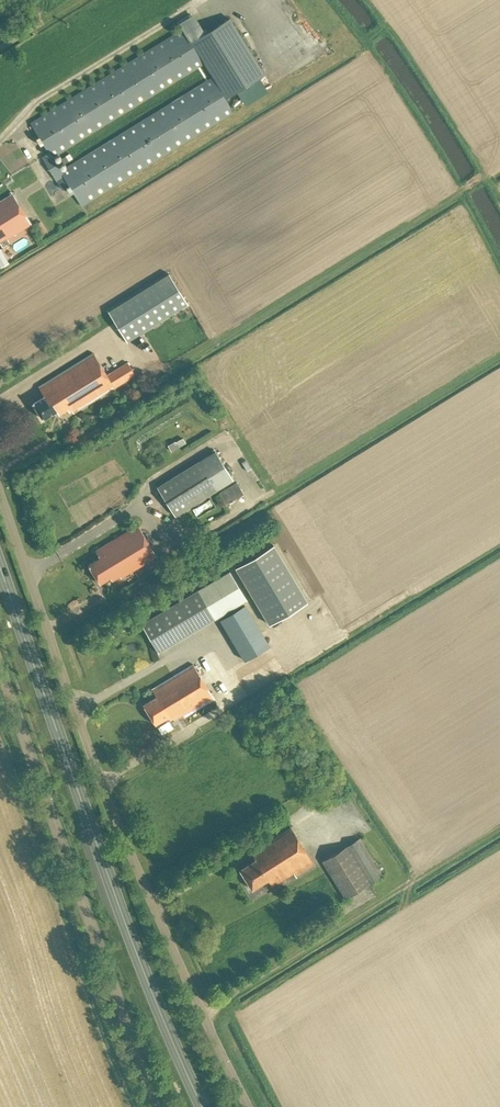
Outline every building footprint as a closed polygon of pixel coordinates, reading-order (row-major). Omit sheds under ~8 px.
[(62,184),(66,182),(82,206),(234,112),(226,99),(265,75),(230,18),(190,42),(182,28),(30,122),(49,153),(42,157),(56,181),(59,179),(62,184)] [(311,45),(299,53),(303,59),(315,51),(311,45)] [(32,223),(14,193),(0,201),(0,243),(32,223)] [(169,273),(108,311),(127,342),(188,304),(169,273)] [(32,402),(34,405),(43,419),(57,410),(59,413),(67,408),(70,412),(72,411),(73,413),(135,374),(127,363),(107,375),(93,353),(39,387),(44,395),(32,402)] [(182,436),(168,444),(172,450),(186,442),(182,436)] [(215,450),(156,487),(175,517),(233,480),(215,450)] [(219,492),(226,503),(243,492),(236,481),(219,492)] [(211,497),(193,509),(199,518),(217,507),(211,497)] [(100,558),(88,565),(99,583),(110,576),(112,579),(120,575),(121,577),(157,556),(138,524),(95,550),(100,558)] [(238,569),(271,625),(309,602),(276,546),(238,569)] [(229,569),(140,622),(157,650),(246,598),(229,569)] [(244,604),(219,619),(244,661),(269,646),(244,604)] [(151,689),(155,697),(143,704),(154,724),(168,716),(169,719),(172,717),(173,719),(181,714),(183,717),(214,699),(193,664),(151,689)] [(255,859),(239,868),(252,888),(268,878),(272,885),(296,870),(298,873),(314,863),(291,827),(251,852),(255,859)] [(360,836),(321,860),(344,897),(383,873),(360,836)]
